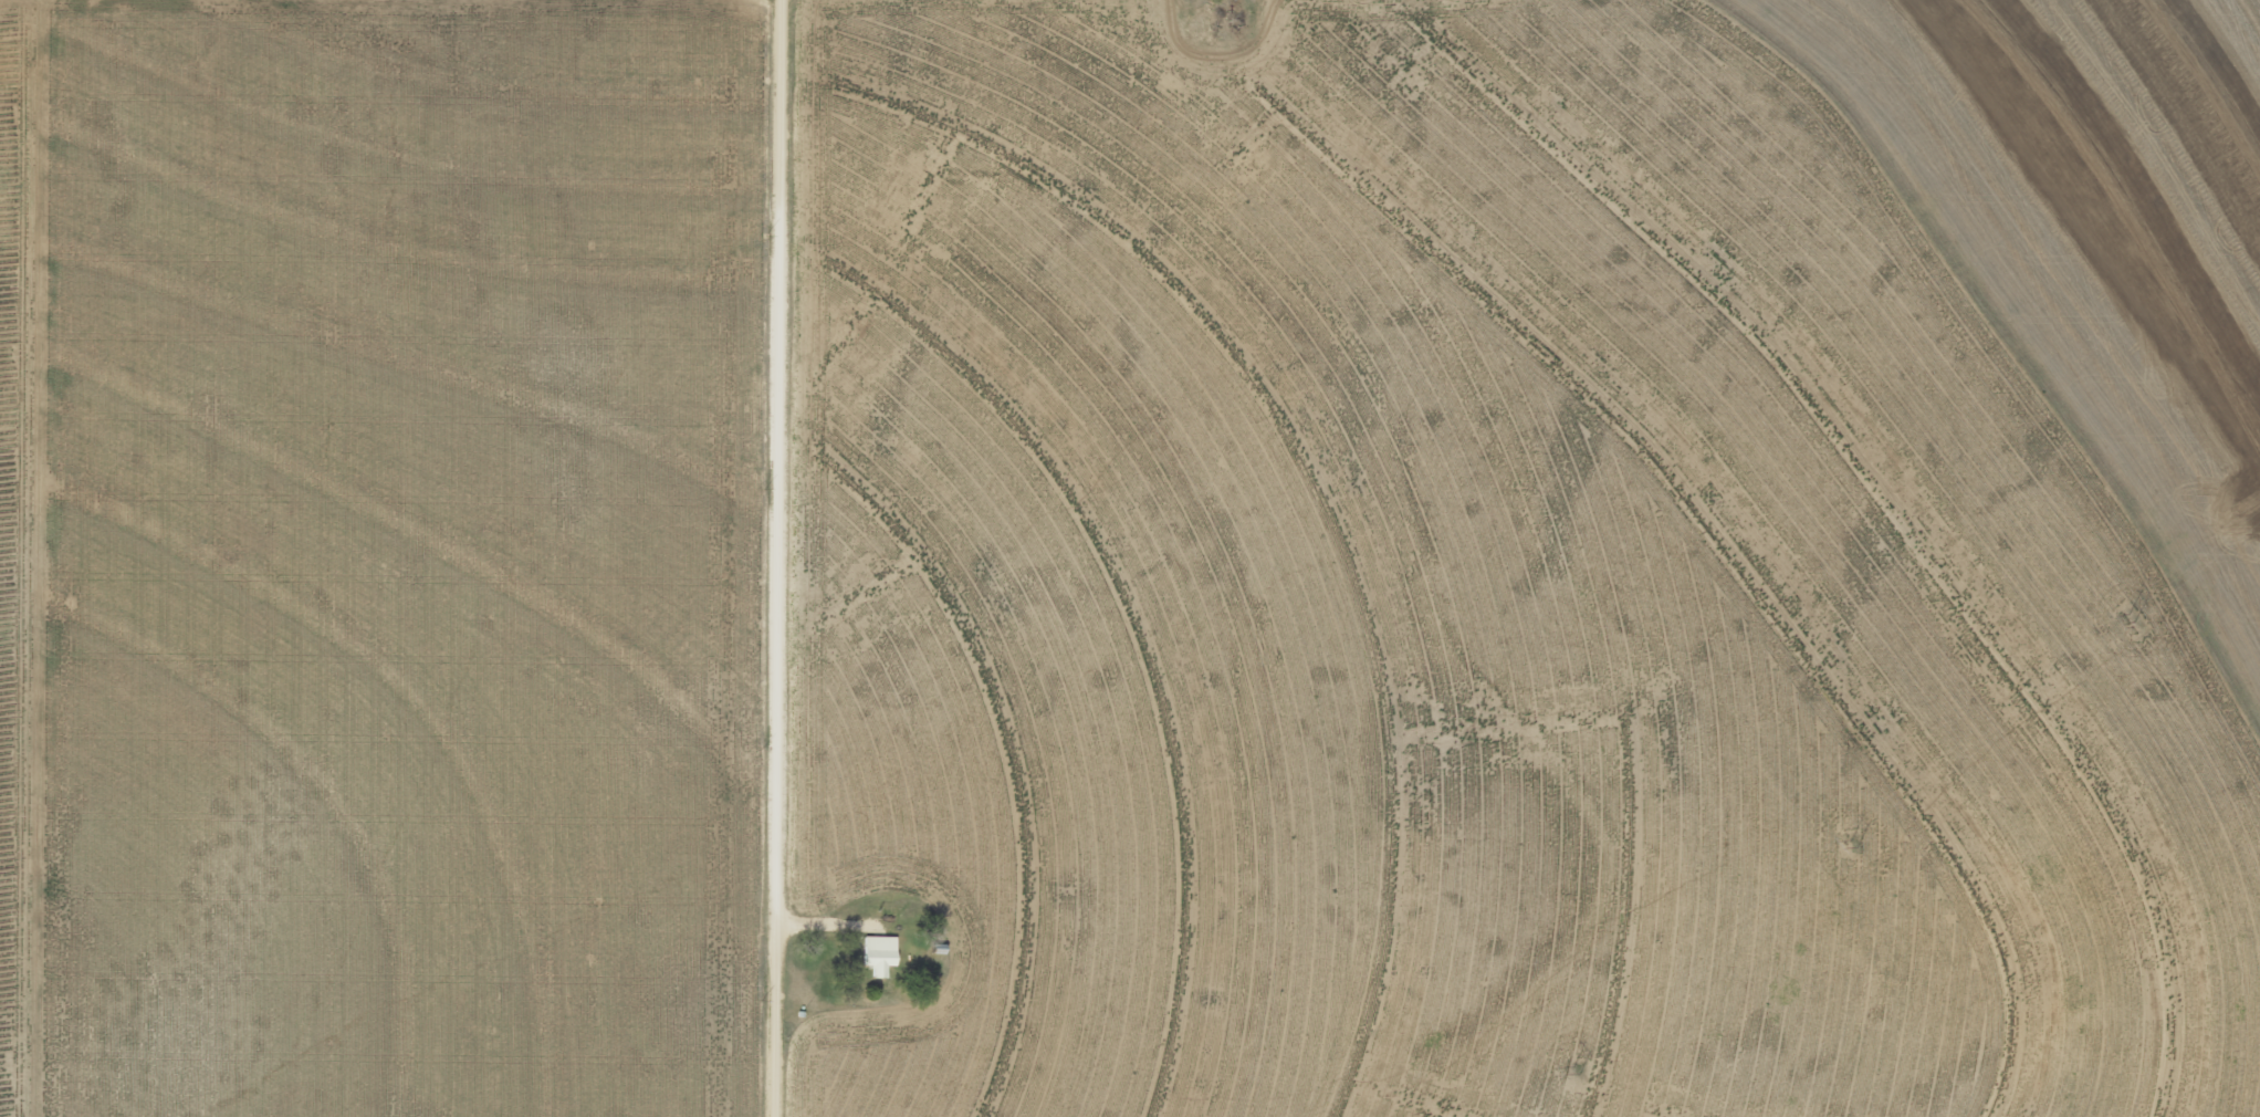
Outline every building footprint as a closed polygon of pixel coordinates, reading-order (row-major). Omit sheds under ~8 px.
[(894,937),(862,937),(863,967),(871,966),(872,978),(885,977),(885,966),(895,966),(894,937)]
